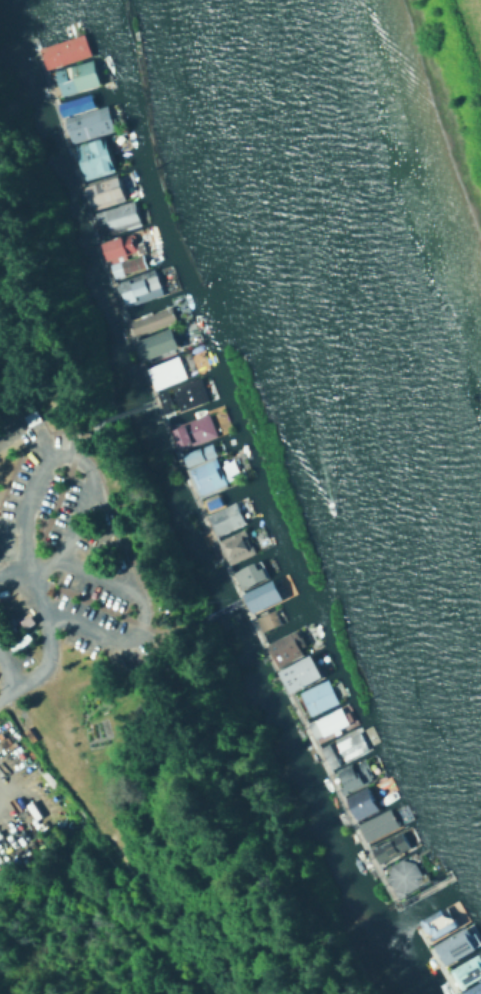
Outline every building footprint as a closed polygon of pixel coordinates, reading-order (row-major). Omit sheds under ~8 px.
[(40,65),(34,45),(81,31),(87,51),(40,65)] [(53,93),(45,67),(94,52),(102,78),(53,93)] [(57,111),(53,100),(89,89),(92,101),(57,111)] [(59,113),(103,100),(112,128),(67,141),(59,113)] [(79,175),(70,143),(102,134),(111,165),(79,175)] [(79,180),(124,166),(132,194),(88,207),(79,180)] [(136,216),(104,226),(101,215),(93,217),(90,210),(130,198),(136,216)] [(97,236),(151,219),(157,242),(104,258),(97,236)] [(106,260),(139,250),(144,266),(110,276),(106,260)] [(122,300),(115,278),(165,262),(172,285),(122,300)] [(127,315),(165,304),(163,296),(177,291),(184,315),(131,330),(127,315)] [(134,334),(188,318),(195,340),(141,356),(134,334)] [(143,363),(196,345),(202,364),(191,367),(193,372),(151,386),(143,363)] [(158,393),(167,416),(209,401),(201,378),(158,393)] [(42,418),(28,426),(21,413),(36,405),(42,418)] [(167,422),(217,405),(225,430),(175,446),(167,422)] [(183,462),(179,449),(210,438),(214,450),(183,462)] [(195,493),(184,464),(222,450),(232,480),(195,493)] [(204,506),(200,496),(215,491),(219,500),(204,506)] [(213,531),(205,509),(240,497),(248,518),(213,531)] [(214,535),(243,523),(244,527),(255,523),(264,544),(224,560),(214,535)] [(236,585),(228,566),(263,552),(271,571),(236,585)] [(247,604),(239,586),(266,576),(267,579),(281,573),(284,581),(275,585),(278,592),(247,604)] [(251,614),(274,604),(280,619),(257,629),(251,614)] [(30,612),(35,620),(25,627),(20,619),(30,612)] [(265,638),(303,618),(315,641),(277,661),(265,638)] [(285,684),(275,665),(312,646),(322,665),(285,684)] [(300,714),(288,691),(328,670),(340,693),(300,714)] [(314,737),(304,719),(342,699),(351,718),(314,737)] [(324,764),(314,743),(354,723),(364,743),(324,764)] [(339,788),(330,770),(368,750),(378,768),(339,788)] [(351,816),(340,794),(382,773),(389,787),(371,796),(375,804),(351,816)] [(353,822),(396,800),(404,815),(393,820),(395,824),(363,841),(353,822)] [(366,843),(408,822),(418,841),(376,863),(366,843)] [(378,866),(420,844),(432,866),(423,871),(427,879),(394,896),(378,866)] [(415,917),(451,897),(462,918),(426,938),(415,917)] [(430,939),(465,919),(478,943),(443,962),(430,939)] [(479,945),(480,948),(480,971),(457,984),(446,963),(479,945)] [(457,987),(480,974),(480,993),(460,993),(457,987)]
